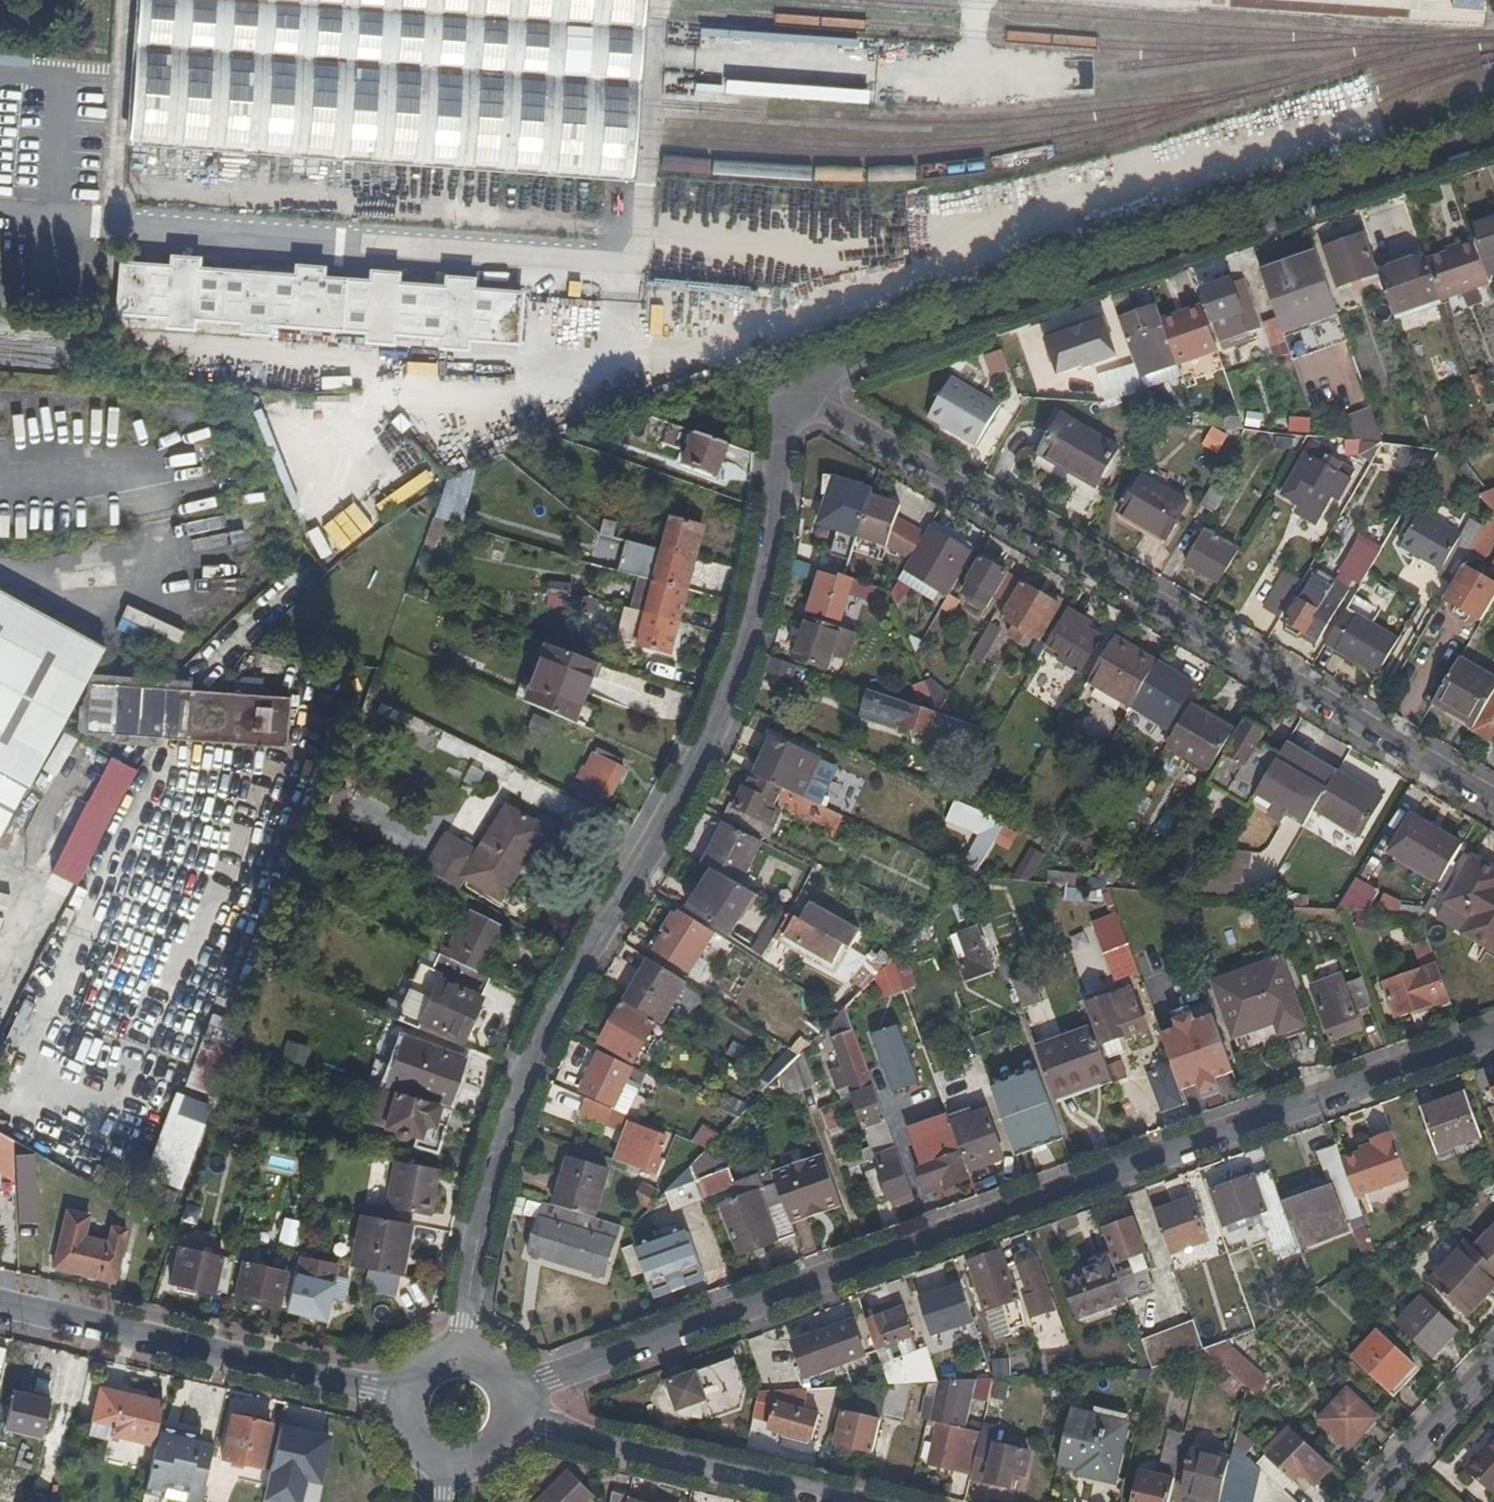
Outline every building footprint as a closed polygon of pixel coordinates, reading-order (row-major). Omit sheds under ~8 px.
[(137,141),(644,180),(655,0),(148,0),(137,141)] [(1482,258),(1493,254),(1493,216),(1471,224),(1474,235),(1482,258)] [(1428,259),(1442,298),(1490,282),(1488,276),(1482,258),(1474,235),(1446,245),(1448,250),(1428,256),(1428,259)] [(1366,237),(1327,250),(1339,290),(1378,277),(1366,237)] [(1272,267),(1299,337),(1350,320),(1339,290),(1327,250),(1272,267)] [(127,263),(126,319),(171,322),(169,337),(204,340),(203,320),(246,322),(246,338),(277,342),(277,323),(365,329),(364,347),(399,349),(399,331),(446,333),(448,351),(473,353),(476,334),(523,340),(525,295),(484,295),(484,277),(451,275),(450,292),(405,288),(409,269),(370,268),(368,282),(330,282),(331,260),(299,262),(295,277),(209,273),(209,256),(176,253),(175,271),(127,263)] [(1482,258),(1488,276),(1493,274),(1493,254),(1482,258)] [(1381,274),(1398,323),(1413,319),(1411,312),(1443,300),(1442,298),(1428,259),(1414,263),(1413,259),(1394,265),(1395,270),(1381,274)] [(1208,288),(1218,322),(1230,318),(1258,309),(1249,281),(1237,285),(1235,279),(1208,288)] [(1123,316),(1143,375),(1182,362),(1165,319),(1160,304),(1123,316)] [(1265,330),(1258,309),(1230,318),(1236,339),(1265,330)] [(1183,314),(1165,319),(1182,362),(1183,365),(1222,352),(1208,312),(1185,320),(1183,314)] [(1121,356),(1107,318),(1091,324),(1092,328),(1077,334),(1075,329),(1050,337),(1063,372),(1085,365),(1086,368),(1121,356)] [(1091,324),(1075,329),(1077,334),(1092,328),(1091,324)] [(556,346),(586,342),(584,328),(554,332),(556,346)] [(1004,348),(984,355),(991,376),(1011,370),(1004,348)] [(1454,350),(1439,355),(1449,384),(1464,379),(1454,350)] [(321,386),(351,387),(351,376),(322,374),(321,386)] [(957,376),(934,417),(983,445),(1006,405),(957,376)] [(1362,407),(1355,386),(1322,396),(1330,424),(1352,418),(1349,411),(1362,407)] [(1065,416),(1043,454),(1099,489),(1122,452),(1065,416)] [(1312,432),(1312,417),(1291,416),(1290,431),(1312,432)] [(1219,453),(1230,435),(1214,426),(1203,444),(1219,453)] [(722,473),(731,439),(698,428),(687,460),(722,473)] [(1432,476),(1438,451),(1379,438),(1373,463),(1432,476)] [(1441,448),(1478,492),(1493,486),(1493,474),(1485,455),(1471,462),(1455,443),(1441,448)] [(1339,497),(1351,477),(1307,452),(1283,493),(1300,502),(1303,504),(1315,483),(1334,494),(1339,497)] [(440,515),(458,520),(466,492),(475,495),(487,456),(458,466),(440,515)] [(382,513),(435,480),(428,468),(375,502),(382,513)] [(1147,476),(1126,514),(1168,539),(1190,501),(1147,476)] [(1318,522),(1334,494),(1315,483),(1303,504),(1307,506),(1303,513),(1318,522)] [(1229,494),(1215,485),(1203,506),(1217,514),(1229,494)] [(906,502),(875,494),(862,533),(861,536),(861,538),(891,548),(906,502)] [(1303,504),(1300,502),(1296,509),(1303,513),(1307,506),(1303,504)] [(345,506),(306,532),(323,558),(362,533),(345,506)] [(1441,574),(1453,581),(1473,547),(1487,523),(1472,514),(1461,533),(1422,510),(1402,544),(1444,569),(1441,574)] [(825,548),(839,554),(842,547),(850,527),(854,518),(840,512),(825,548)] [(1493,512),(1487,523),(1473,547),(1485,555),(1493,540),(1493,512)] [(669,546),(699,554),(708,522),(678,513),(669,546)] [(613,516),(609,531),(622,534),(626,520),(613,516)] [(1192,522),(1185,542),(1198,547),(1205,527),(1192,522)] [(899,551),(913,560),(930,531),(916,523),(899,551)] [(908,569),(950,597),(977,551),(934,525),(930,531),(913,560),(908,569)] [(862,533),(850,527),(842,547),(854,550),(856,551),(861,538),(861,536),(862,533)] [(618,550),(622,534),(609,531),(605,546),(618,550)] [(1239,549),(1208,531),(1190,562),(1221,579),(1239,549)] [(644,573),(692,586),(699,554),(669,546),(646,540),(636,571),(644,573)] [(1367,555),(1376,560),(1382,550),(1372,544),(1367,555)] [(842,547),(839,554),(850,558),(854,550),(842,547)] [(1369,571),(1376,560),(1367,555),(1363,553),(1350,575),(1362,582),(1369,571)] [(1013,576),(986,559),(973,580),(975,582),(968,595),(991,609),(998,597),(999,595),(1001,596),(1013,576)] [(1483,615),(1493,596),(1493,579),(1467,564),(1449,596),(1483,615)] [(1319,568),(1312,565),(1298,590),(1285,613),(1291,616),(1301,598),(1319,568)] [(1319,568),(1301,598),(1319,607),(1324,596),(1341,605),(1347,593),(1334,587),(1338,578),(1319,568)] [(833,606),(842,578),(823,570),(812,608),(830,614),(833,606)] [(83,587),(83,572),(62,572),(63,587),(83,587)] [(852,591),(857,577),(844,572),(842,578),(833,606),(845,611),(852,591)] [(644,573),(635,604),(683,617),(692,586),(644,573)] [(895,590),(901,607),(917,586),(903,576),(895,590)] [(999,595),(998,597),(1004,600),(1008,595),(1018,579),(1013,576),(1001,596),(999,595)] [(857,577),(852,591),(878,601),(883,587),(857,577)] [(596,579),(593,593),(605,596),(609,582),(596,579)] [(1298,590),(1282,581),(1267,608),(1283,617),(1285,613),(1298,590)] [(1025,582),(1004,617),(1017,624),(1028,631),(1041,638),(1061,603),(1025,582)] [(1385,611),(1395,594),(1378,583),(1368,600),(1385,611)] [(563,606),(565,587),(549,584),(546,603),(563,606)] [(592,595),(589,608),(601,612),(605,596),(593,593),(592,595)] [(99,648),(0,594),(0,832),(99,648)] [(1322,638),(1341,605),(1324,596),(1319,607),(1301,598),(1291,616),(1289,619),(1306,628),(1311,631),(1322,638)] [(1349,603),(1326,641),(1379,672),(1400,635),(1349,603)] [(675,649),(683,617),(635,604),(632,604),(625,631),(644,636),(643,640),(675,649)] [(126,606),(118,628),(141,637),(144,628),(179,641),(184,628),(126,606)] [(1095,622),(1071,608),(1051,642),(1065,651),(1061,659),(1082,671),(1104,635),(1092,628),(1095,622)] [(831,666),(845,625),(814,614),(806,635),(803,634),(796,655),(831,666)] [(1306,628),(1289,619),(1289,625),(1303,633),(1306,628)] [(1003,629),(992,622),(972,655),(984,662),(1003,629)] [(1028,631),(1017,624),(1011,634),(1023,640),(1028,631)] [(1319,643),(1322,638),(1311,631),(1307,637),(1319,643)] [(1135,701),(1162,658),(1141,648),(1138,653),(1129,649),(1132,641),(1117,634),(1099,666),(1097,668),(1122,680),(1117,690),(1135,701)] [(1138,653),(1141,648),(1132,641),(1129,649),(1138,653)] [(608,662),(552,642),(531,701),(577,722),(596,671),(603,674),(608,662)] [(774,652),(767,670),(794,679),(799,661),(774,652)] [(1493,691),(1493,676),(1461,657),(1436,700),(1474,724),(1479,715),(1493,691)] [(1199,683),(1161,662),(1143,693),(1155,699),(1154,702),(1178,715),(1185,702),(1187,703),(1199,683)] [(1097,668),(1086,687),(1129,712),(1135,701),(1117,690),(1122,680),(1097,668)] [(918,695),(931,690),(928,681),(926,677),(913,682),(918,695)] [(941,709),(950,694),(932,680),(928,681),(931,690),(939,710),(941,709)] [(89,687),(85,735),(284,751),(289,703),(89,687)] [(938,735),(945,712),(939,710),(872,687),(862,715),(899,728),(901,722),(938,735)] [(1479,715),(1474,724),(1472,727),(1492,739),(1493,736),(1493,691),(1479,715)] [(1155,699),(1143,693),(1131,715),(1143,722),(1154,702),(1155,699)] [(1170,745),(1213,769),(1237,729),(1194,704),(1170,745)] [(1214,780),(1253,803),(1284,752),(1264,740),(1272,726),(1253,715),(1214,780)] [(58,776),(76,736),(61,729),(43,769),(58,776)] [(775,735),(757,773),(804,795),(822,757),(775,735)] [(580,795),(608,810),(630,767),(596,748),(590,762),(586,760),(579,774),(589,779),(580,795)] [(878,752),(873,762),(888,769),(893,758),(878,752)] [(110,755),(75,829),(63,824),(42,867),(80,885),(137,768),(110,755)] [(1266,801),(1315,833),(1326,815),(1339,793),(1288,766),(1266,801)] [(733,801),(727,814),(737,820),(774,839),(790,808),(817,822),(824,804),(804,795),(757,773),(753,771),(737,803),(733,801)] [(1339,793),(1326,815),(1373,843),(1394,808),(1348,779),(1339,793)] [(958,798),(951,815),(981,831),(984,826),(989,829),(985,836),(996,842),(1009,820),(974,805),(958,798)] [(549,826),(508,803),(488,838),(482,848),(452,831),(431,868),(437,872),(465,888),(471,879),(500,897),(506,901),(545,832),(549,826)] [(1400,811),(1379,848),(1434,880),(1456,844),(1400,811)] [(740,881),(763,838),(724,819),(704,861),(713,866),(721,870),(740,881)] [(1064,828),(1050,850),(1061,857),(1074,834),(1064,828)] [(1031,847),(1015,874),(1029,883),(1045,856),(1031,847)] [(1475,856),(1448,901),(1474,917),(1465,932),(1493,949),(1493,867),(1475,856)] [(1234,867),(1220,858),(1211,873),(1225,881),(1234,867)] [(721,870),(713,866),(692,907),(699,912),(721,870)] [(732,932),(756,890),(740,881),(721,870),(699,912),(732,932)] [(1048,883),(1081,885),(1082,872),(1049,870),(1048,883)] [(462,912),(473,893),(465,888),(437,872),(426,892),(462,912)] [(1342,909),(1369,911),(1382,890),(1359,877),(1342,909)] [(1138,890),(1110,888),(1117,906),(1120,913),(1143,903),(1138,890)] [(1383,894),(1379,908),(1400,914),(1403,899),(1383,894)] [(798,913),(787,933),(836,962),(847,943),(853,946),(862,931),(813,902),(804,916),(798,913)] [(1276,903),(1280,916),(1341,921),(1336,908),(1276,903)] [(701,957),(718,930),(682,908),(680,913),(676,910),(665,929),(670,933),(668,937),(701,957)] [(0,923),(0,979),(2,980),(14,949),(2,945),(13,917),(4,913),(0,923)] [(1137,961),(1120,913),(1099,920),(1118,972),(1139,964),(1137,961)] [(471,959),(492,921),(483,915),(468,944),(461,940),(455,951),(471,959)] [(471,959),(488,970),(509,930),(492,921),(471,959)] [(1000,969),(984,922),(961,932),(967,952),(961,955),(969,981),(1000,971),(1000,969)] [(694,969),(701,957),(668,937),(660,948),(694,969)] [(465,1036),(491,978),(442,952),(435,965),(423,960),(397,1017),(418,1025),(422,1016),(465,1036)] [(1214,980),(1234,1038),(1276,1022),(1281,1037),(1310,1026),(1284,955),(1284,954),(1214,980)] [(664,981),(672,968),(654,957),(627,999),(647,1010),(664,981)] [(953,1121),(895,957),(880,971),(864,988),(848,1005),(878,1087),(879,1090),(900,1083),(908,1106),(915,1103),(926,1133),(920,1135),(930,1164),(921,1167),(927,1183),(970,1168),(953,1121)] [(1450,997),(1439,968),(1425,973),(1436,1002),(1450,997)] [(1396,1016),(1436,1002),(1425,973),(1423,969),(1384,983),(1396,1016)] [(1343,973),(1313,985),(1332,1040),(1363,1029),(1357,1011),(1373,1005),(1361,974),(1345,980),(1343,973)] [(1034,976),(1015,982),(1025,1011),(1044,1004),(1034,976)] [(664,981),(647,1010),(666,1021),(674,1006),(667,1002),(675,988),(664,981)] [(1135,986),(1087,1002),(1097,1030),(1107,1058),(1126,1052),(1121,1039),(1130,1036),(1131,1041),(1139,1038),(1138,1034),(1149,1030),(1151,1029),(1135,986)] [(639,1055),(659,1022),(625,1002),(614,1019),(618,1021),(608,1037),(639,1055)] [(845,1010),(832,1023),(848,1070),(841,1073),(850,1097),(858,1094),(878,1087),(848,1005),(845,1010)] [(1177,1027),(1162,1032),(1183,1089),(1234,1071),(1213,1012),(1195,1018),(1193,1012),(1174,1018),(1177,1027)] [(1107,1058),(1097,1030),(1039,1050),(1056,1096),(1090,1085),(1088,1081),(1111,1072),(1107,1058)] [(378,1053),(398,1056),(401,1037),(381,1034),(378,1053)] [(452,1105),(466,1062),(406,1040),(391,1087),(443,1102),(452,1105)] [(822,1080),(809,1045),(798,1056),(796,1058),(805,1086),(809,1085),(822,1080)] [(617,1100),(633,1064),(601,1048),(585,1086),(617,1100)] [(795,1059),(784,1071),(790,1091),(805,1086),(795,1059)] [(1038,1070),(992,1087),(1015,1152),(1062,1135),(1038,1070)] [(391,1087),(371,1082),(363,1115),(379,1118),(379,1120),(387,1123),(386,1126),(393,1133),(401,1130),(402,1127),(408,1129),(405,1142),(433,1149),(443,1102),(391,1087)] [(900,1083),(879,1090),(889,1119),(891,1124),(901,1151),(904,1160),(915,1189),(927,1183),(921,1167),(930,1164),(920,1135),(926,1133),(915,1103),(908,1106),(900,1083)] [(878,1087),(858,1094),(868,1125),(889,1119),(879,1090),(878,1087)] [(596,1113),(602,1100),(574,1088),(570,1098),(589,1106),(588,1109),(596,1113)] [(176,1090),(144,1173),(182,1188),(214,1105),(176,1090)] [(1422,1110),(1438,1154),(1484,1137),(1467,1093),(1422,1110)] [(621,1124),(626,1110),(602,1100),(596,1113),(621,1124)] [(821,1108),(829,1131),(844,1126),(836,1103),(821,1108)] [(989,1109),(953,1121),(970,1168),(1006,1156),(989,1109)] [(634,1122),(618,1158),(655,1171),(661,1155),(648,1150),(650,1143),(647,1142),(652,1128),(634,1122)] [(708,1149),(720,1135),(705,1124),(694,1138),(708,1149)] [(881,1158),(901,1151),(891,1124),(871,1132),(881,1158)] [(12,1181),(8,1138),(0,1134),(0,1175),(12,1181)] [(1343,1161),(1356,1199),(1408,1179),(1410,1178),(1393,1134),(1373,1142),(1375,1148),(1343,1161)] [(1362,1260),(1375,1251),(1356,1199),(1343,1161),(1337,1145),(1316,1152),(1315,1153),(1328,1187),(1282,1202),(1299,1249),(1301,1252),(1354,1233),(1362,1260)] [(901,1151),(881,1158),(884,1168),(904,1160),(901,1151)] [(786,1200),(794,1222),(845,1203),(835,1175),(828,1154),(777,1172),(780,1182),(786,1200)] [(29,1156),(13,1157),(18,1223),(35,1221),(29,1156)] [(571,1157),(557,1203),(598,1215),(611,1169),(571,1157)] [(372,1203),(369,1215),(410,1222),(413,1223),(415,1211),(439,1216),(448,1168),(399,1159),(390,1206),(372,1203)] [(915,1189),(904,1160),(884,1168),(882,1168),(893,1198),(895,1197),(897,1203),(917,1196),(915,1189)] [(1276,1256),(1299,1249),(1282,1202),(1269,1166),(1252,1172),(1254,1177),(1214,1191),(1226,1223),(1259,1211),(1276,1256)] [(738,1183),(733,1168),(706,1179),(711,1193),(738,1183)] [(893,1198),(882,1168),(870,1173),(881,1202),(893,1198)] [(636,1200),(650,1208),(661,1189),(647,1181),(636,1200)] [(706,1195),(701,1181),(679,1189),(684,1203),(706,1195)] [(733,1218),(786,1200),(780,1182),(727,1201),(733,1218)] [(157,1187),(151,1205),(169,1212),(175,1193),(157,1187)] [(1193,1199),(1156,1213),(1171,1255),(1209,1242),(1193,1199)] [(609,1275),(625,1223),(598,1215),(557,1203),(547,1200),(532,1251),(532,1252),(609,1275)] [(794,1222),(786,1200),(733,1218),(745,1251),(798,1233),(794,1222)] [(65,1211),(52,1268),(113,1282),(125,1230),(110,1227),(106,1243),(84,1237),(88,1216),(65,1211)] [(364,1214),(354,1263),(402,1272),(410,1222),(369,1215),(364,1214)] [(294,1241),(298,1221),(286,1218),(281,1238),(294,1241)] [(1134,1220),(1106,1230),(1116,1262),(1139,1255),(1145,1253),(1134,1220)] [(1475,1248),(1493,1265),(1493,1227),(1475,1248)] [(706,1270),(691,1229),(642,1248),(657,1289),(675,1282),(678,1289),(691,1284),(688,1277),(706,1270)] [(1468,1242),(1429,1283),(1458,1310),(1482,1284),(1491,1292),(1493,1288),(1493,1265),(1475,1248),(1468,1242)] [(184,1246),(175,1280),(217,1290),(217,1289),(225,1256),(184,1246)] [(1005,1266),(1015,1297),(1026,1293),(1044,1287),(1032,1255),(1030,1251),(1026,1250),(1022,1250),(1019,1253),(1018,1256),(1019,1262),(1005,1266)] [(303,1253),(291,1307),(326,1316),(341,1260),(303,1253)] [(1014,1330),(1025,1327),(1022,1317),(1015,1297),(1005,1266),(1001,1253),(973,1262),(976,1273),(987,1306),(1004,1301),(1014,1330)] [(1078,1322),(1129,1304),(1126,1298),(1119,1278),(1114,1263),(1111,1254),(1091,1261),(1094,1270),(1063,1280),(1078,1322)] [(1114,1263),(1119,1278),(1144,1269),(1139,1255),(1116,1262),(1114,1263)] [(231,1292),(239,1260),(225,1256),(217,1289),(231,1292)] [(246,1262),(238,1295),(281,1305),(289,1272),(246,1262)] [(1144,1269),(1119,1278),(1126,1298),(1151,1289),(1144,1269)] [(709,1277),(706,1270),(688,1277),(691,1284),(709,1277)] [(934,1333),(974,1317),(963,1279),(922,1295),(934,1333)] [(675,1282),(657,1289),(660,1296),(678,1289),(675,1282)] [(1491,1292),(1482,1284),(1458,1310),(1467,1318),(1491,1292)] [(1026,1293),(1015,1297),(1022,1317),(1033,1314),(1026,1293)] [(1432,1354),(1458,1329),(1423,1297),(1398,1322),(1432,1354)] [(1004,1301),(987,1306),(997,1341),(1015,1336),(1016,1336),(1014,1330),(1004,1301)] [(866,1322),(874,1345),(909,1335),(904,1316),(902,1309),(887,1314),(866,1322)] [(1204,1349),(1194,1319),(1141,1339),(1151,1368),(1204,1349)] [(792,1343),(803,1378),(862,1359),(851,1324),(792,1343)] [(1377,1333),(1352,1359),(1387,1392),(1388,1393),(1413,1367),(1377,1333)] [(1262,1374),(1225,1341),(1204,1349),(1248,1390),(1254,1396),(1269,1380),(1262,1374)] [(885,1375),(889,1383),(911,1383),(940,1381),(930,1349),(881,1364),(885,1375)] [(743,1385),(731,1355),(667,1381),(676,1405),(706,1392),(713,1412),(739,1401),(743,1385)] [(993,1377),(943,1380),(934,1420),(939,1421),(966,1427),(973,1398),(988,1401),(993,1377)] [(889,1383),(875,1384),(870,1404),(883,1408),(889,1383)] [(911,1383),(889,1383),(883,1408),(881,1417),(901,1422),(911,1383)] [(88,1436),(111,1441),(112,1438),(158,1446),(168,1400),(124,1390),(100,1387),(88,1436)] [(788,1389),(757,1391),(756,1400),(752,1416),(752,1417),(770,1420),(772,1409),(785,1407),(788,1389)] [(13,1390),(3,1429),(41,1438),(50,1398),(13,1390)] [(1373,1417),(1347,1392),(1321,1419),(1342,1441),(1347,1446),(1373,1417)] [(842,1413),(834,1443),(872,1453),(881,1417),(883,1408),(870,1404),(866,1419),(842,1413)] [(815,1417),(785,1407),(772,1409),(770,1420),(768,1430),(810,1440),(815,1417)] [(1123,1419),(1087,1410),(1085,1419),(1120,1428),(1123,1419)] [(272,1422),(231,1413),(223,1455),(262,1463),(264,1463),(272,1422)] [(1085,1419),(1067,1415),(1057,1465),(1077,1469),(1076,1475),(1109,1483),(1121,1429),(1120,1428),(1085,1419)] [(966,1427),(939,1421),(930,1463),(929,1464),(957,1470),(959,1459),(974,1463),(981,1431),(966,1427)] [(166,1422),(164,1428),(150,1490),(168,1495),(170,1485),(206,1494),(217,1444),(206,1441),(208,1433),(184,1428),(166,1422)] [(283,1424),(267,1496),(288,1501),(294,1501),(303,1470),(322,1474),(330,1435),(283,1424)] [(998,1429),(982,1426),(981,1431),(974,1463),(970,1477),(1010,1486),(1012,1475),(1026,1479),(1032,1456),(994,1448),(998,1429)] [(1258,1446),(1237,1427),(1233,1444),(1247,1458),(1258,1446)] [(1316,1488),(1333,1468),(1289,1428),(1265,1454),(1295,1482),(1302,1475),(1316,1488)] [(1184,1432),(1170,1429),(1158,1475),(1139,1470),(1131,1501),(1166,1501),(1184,1432)] [(1466,1468),(1493,1494),(1493,1437),(1466,1468)] [(1233,1444),(1230,1456),(1217,1501),(1246,1501),(1254,1464),(1247,1458),(1233,1444)] [(1230,1456),(1195,1446),(1182,1496),(1183,1497),(1202,1501),(1217,1501),(1230,1456)] [(540,1501),(589,1501),(595,1495),(573,1472),(570,1469),(563,1478),(540,1501)] [(615,1485),(613,1492),(629,1495),(630,1488),(615,1485)] [(613,1492),(611,1501),(627,1501),(627,1500),(628,1499),(629,1495),(613,1492)]
